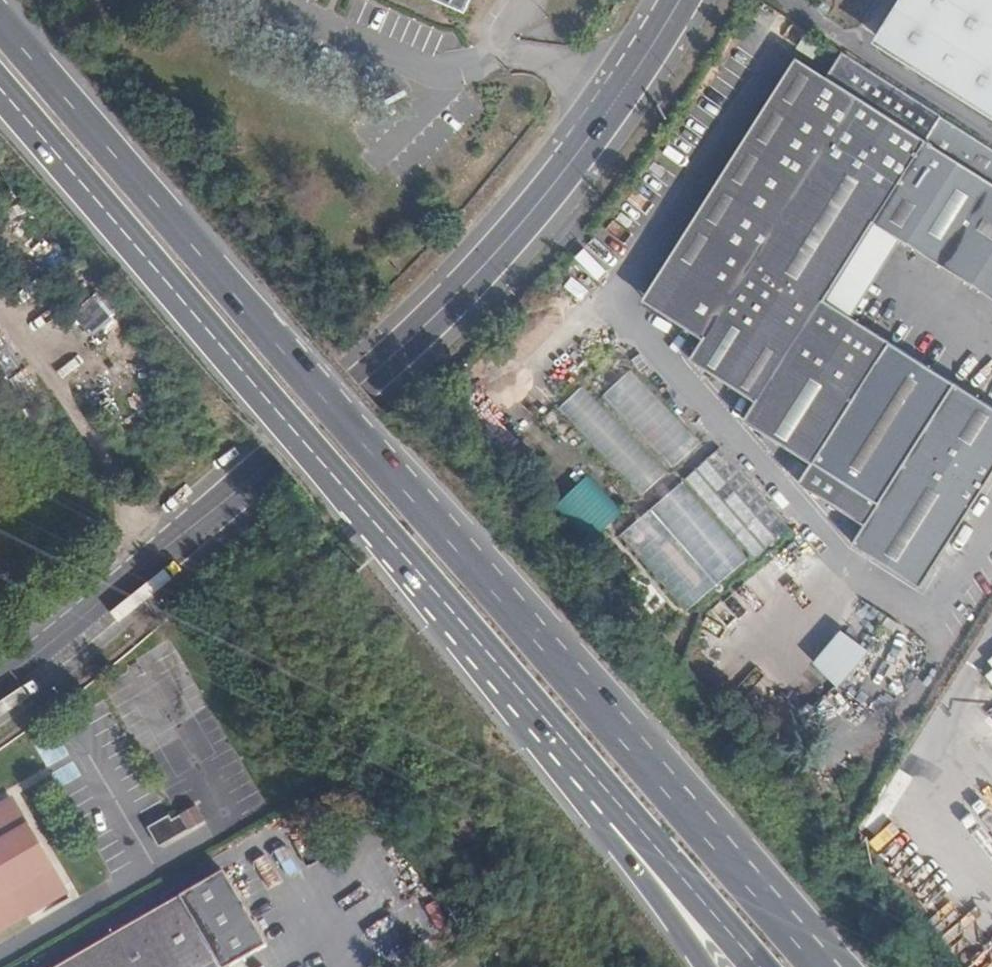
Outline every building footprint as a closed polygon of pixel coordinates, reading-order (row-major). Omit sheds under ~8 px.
[(466,11),(471,0),(442,0),(466,11)] [(910,49),(935,7),(923,0),(879,0),(880,1),(867,21),(910,49)] [(991,15),(991,0),(968,0),(991,15)] [(840,51),(824,77),(681,294),(676,292),(666,306),(705,331),(691,353),(757,397),(745,415),(811,459),(797,481),(863,524),(851,543),(919,586),(991,473),(991,408),(850,318),(824,301),(874,225),(900,241),(991,300),(991,148),(840,51)] [(681,294),(824,77),(795,59),(644,291),(666,306),(676,292),(681,294)] [(850,318),(900,241),(874,225),(824,301),(850,318)] [(72,313),(100,348),(124,330),(97,294),(72,313)] [(670,469),(700,442),(632,368),(602,394),(670,469)] [(640,496),(666,472),(585,385),(559,408),(640,496)] [(720,449),(621,532),(689,613),(788,530),(720,449)] [(560,507),(590,536),(611,514),(581,485),(560,507)] [(813,662),(836,683),(864,651),(841,630),(813,662)] [(64,895),(9,802),(0,807),(0,932),(64,895)] [(176,835),(203,820),(195,806),(168,822),(176,835)] [(168,822),(149,833),(157,847),(176,835),(168,822)] [(235,965),(265,948),(221,873),(60,966),(236,966),(235,965)]
